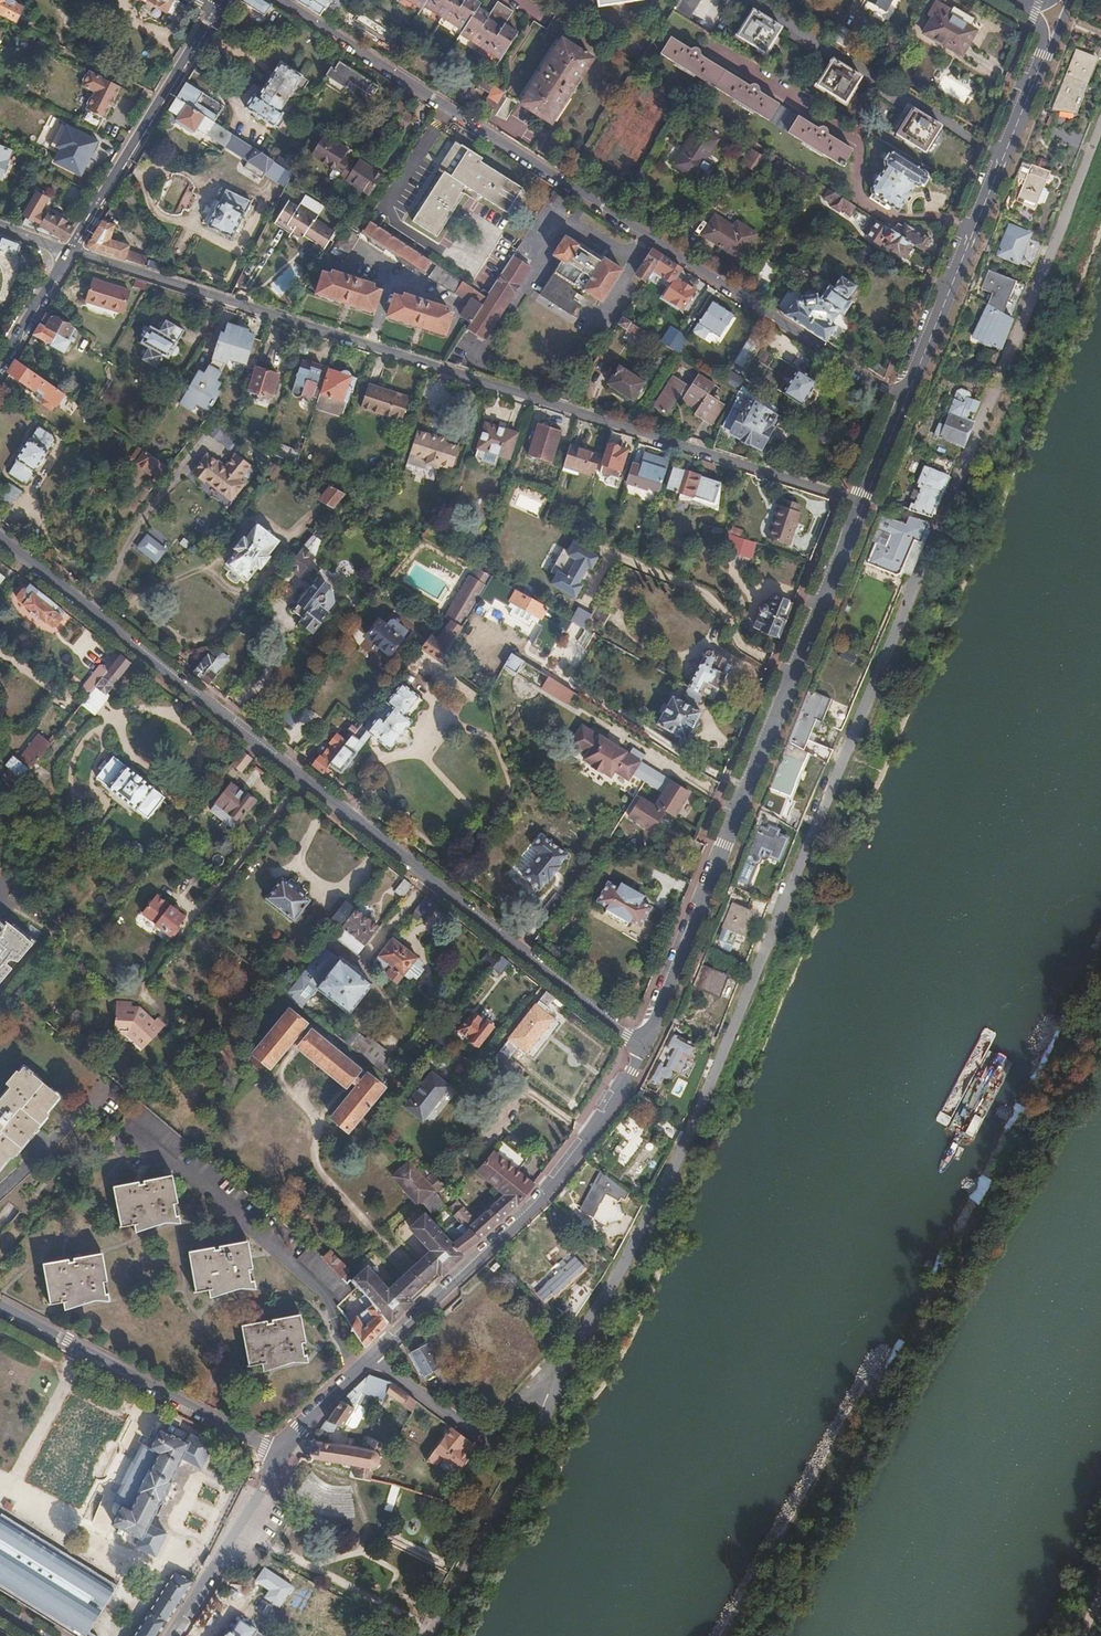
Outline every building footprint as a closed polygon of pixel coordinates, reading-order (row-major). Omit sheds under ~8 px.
[(13,22),(14,22),(14,23),(17,18),(22,8),(16,4),(10,0),(0,0),(0,15),(13,22)] [(188,6),(177,0),(142,0),(170,14),(165,24),(176,29),(188,6)] [(237,0),(265,17),(272,5),(264,0),(238,0),(237,0)] [(333,0),(299,0),(298,2),(321,16),(325,10),(326,11),(333,0)] [(422,10),(424,7),(458,28),(456,31),(496,57),(513,31),(506,26),(503,31),(498,28),(510,10),(495,0),(483,18),(479,15),(483,10),(476,7),(478,4),(472,0),(467,0),(466,2),(463,0),(406,0),(422,10)] [(673,11),(687,20),(700,0),(680,0),(673,11)] [(865,1),(884,12),(891,0),(865,0),(865,1)] [(949,11),(940,5),(923,34),(962,55),(976,31),(947,15),(949,11)] [(752,11),(738,34),(767,51),(781,28),(752,11)] [(854,35),(840,27),(831,41),(845,50),(854,35)] [(662,55),(768,121),(779,104),(759,92),(759,90),(760,88),(759,86),(757,84),(756,83),(753,83),(750,84),(748,86),(702,57),(702,55),(702,53),(702,52),(701,50),(699,49),(697,48),(693,49),(691,50),(672,39),(662,55)] [(592,59),(563,40),(523,105),(551,124),(592,59)] [(345,52),(334,45),(330,51),(341,58),(345,52)] [(1097,59),(1077,51),(1053,109),(1076,112),(1085,91),(1080,88),(1083,81),(1088,82),(1097,59)] [(832,60),(818,84),(846,100),(860,77),(832,60)] [(339,62),(334,69),(339,72),(344,65),(339,62)] [(286,102),(287,102),(303,78),(281,63),(266,85),(265,86),(268,89),(268,90),(284,100),(286,102)] [(331,80),(327,85),(336,91),(339,87),(346,92),(347,90),(354,94),(358,88),(373,98),(379,88),(359,75),(357,78),(347,72),(350,69),(344,65),(339,72),(334,69),(332,68),(326,77),(331,80)] [(359,75),(350,69),(347,72),(357,78),(359,75)] [(87,109),(80,123),(97,132),(104,117),(106,118),(112,106),(115,100),(121,87),(88,70),(87,73),(83,74),(81,79),(83,82),(81,84),(94,91),(92,94),(89,96),(86,103),(87,105),(86,108),(87,109)] [(486,102),(495,108),(505,93),(484,79),(480,85),(492,92),(488,97),(488,99),(486,102)] [(177,99),(214,123),(224,108),(187,83),(177,99)] [(280,111),(287,102),(286,102),(284,100),(268,90),(268,89),(265,86),(258,97),(255,95),(246,108),(275,128),(275,127),(279,129),(287,117),(284,115),(284,114),(280,111)] [(339,87),(336,91),(344,96),(346,92),(339,87)] [(177,99),(166,117),(176,123),(177,121),(195,133),(198,129),(207,134),(214,123),(177,99)] [(403,117),(405,112),(408,108),(399,103),(394,111),(403,117)] [(779,104),(768,121),(788,133),(798,116),(779,104)] [(913,109),(899,133),(926,149),(940,126),(913,109)] [(403,117),(397,125),(405,130),(413,117),(405,112),(403,117)] [(63,121),(50,115),(35,143),(52,152),(46,164),(77,180),(96,143),(61,125),(63,121)] [(798,116),(788,133),(842,166),(843,165),(845,167),(847,163),(845,162),(852,150),(828,135),(829,134),(828,131),(828,129),(827,127),(824,126),(822,126),(819,127),(818,128),(798,116)] [(718,138),(699,126),(675,164),(701,181),(709,168),(703,164),(718,138)] [(218,137),(228,143),(233,135),(223,128),(218,137)] [(1052,138),(1070,147),(1074,137),(1056,129),(1052,138)] [(233,135),(228,143),(234,147),(240,139),(233,135)] [(346,149),(325,135),(311,155),(340,174),(339,176),(367,194),(381,174),(359,160),(355,166),(347,161),(349,159),(343,155),(346,149)] [(240,139),(234,147),(244,153),(249,145),(240,139)] [(10,152),(7,151),(8,148),(0,145),(0,174),(10,152)] [(444,175),(414,221),(437,236),(465,194),(462,192),(465,187),(507,214),(523,190),(481,163),(483,160),(462,147),(445,172),(441,169),(439,172),(444,175)] [(253,155),(271,166),(274,161),(256,150),(253,155)] [(765,159),(751,150),(742,164),(756,173),(765,159)] [(895,152),(889,153),(883,162),(886,167),(881,175),(880,174),(875,182),(876,182),(871,190),(871,193),(872,194),(870,198),(886,208),(888,204),(898,210),(904,201),(906,201),(912,191),(911,190),(915,185),(917,186),(918,186),(919,186),(920,186),(921,186),(922,185),(923,186),(928,179),(927,178),(928,176),(927,175),(926,174),(926,173),(923,171),(895,152)] [(289,170),(293,173),(301,178),(304,173),(293,165),(289,170)] [(1028,173),(1018,197),(1036,205),(1046,180),(1028,173)] [(226,189),(207,227),(232,239),(245,212),(246,213),(251,200),(226,189)] [(854,206),(829,190),(824,198),(833,203),(831,205),(839,210),(841,208),(849,213),(854,206)] [(40,230),(48,218),(40,214),(46,200),(32,192),(15,217),(29,225),(31,224),(40,230)] [(468,196),(461,208),(470,213),(477,200),(468,196)] [(289,202),(275,223),(291,234),(294,230),(314,244),(312,248),(321,255),(335,234),(316,221),(318,217),(299,204),(297,208),(289,202)] [(40,230),(39,232),(62,241),(66,240),(73,228),(66,223),(67,222),(58,217),(57,218),(50,214),(48,218),(40,230)] [(716,215),(703,235),(723,247),(741,259),(757,234),(741,224),(738,229),(716,215)] [(912,244),(893,231),(875,219),(867,232),(870,234),(869,236),(882,244),(883,243),(904,256),(912,244)] [(144,267),(147,259),(129,253),(130,247),(111,241),(115,226),(102,221),(87,245),(89,249),(144,267)] [(430,261),(371,223),(362,236),(370,240),(368,243),(383,253),(385,250),(398,259),(396,262),(413,272),(415,270),(421,274),(430,261)] [(912,244),(923,251),(931,239),(922,234),(921,235),(913,230),(913,229),(905,224),(904,226),(898,223),(895,227),(894,229),(893,231),(912,244)] [(346,229),(330,254),(343,262),(358,237),(346,229)] [(999,255),(1032,268),(1036,259),(1022,253),(1029,236),(1010,229),(999,255)] [(2,235),(0,239),(0,249),(13,254),(18,252),(22,242),(2,235)] [(579,246),(566,238),(554,256),(562,261),(541,294),(574,315),(581,303),(577,300),(580,296),(573,291),(576,287),(601,303),(623,271),(604,260),(602,263),(578,248),(579,246)] [(662,256),(653,250),(636,276),(646,282),(652,272),(662,256)] [(472,321),(467,328),(485,339),(532,268),(514,256),(487,298),(484,302),(482,305),(472,321)] [(682,269),(662,256),(652,272),(662,278),(662,279),(671,285),(668,289),(669,294),(669,300),(669,303),(680,310),(693,290),(676,279),(682,269)] [(484,302),(487,298),(437,265),(429,277),(454,293),(455,293),(467,300),(471,294),(484,302)] [(269,285),(280,297),(297,281),(286,269),(269,285)] [(1000,348),(1026,284),(988,270),(980,289),(991,293),(986,304),(987,305),(973,338),(1000,348)] [(325,273),(318,295),(374,313),(381,292),(373,289),(374,286),(334,272),(332,276),(325,273)] [(849,297),(856,285),(841,276),(833,287),(829,285),(820,300),(838,312),(842,315),(852,300),(849,297)] [(94,278),(88,299),(124,311),(130,290),(94,278)] [(482,305),(484,302),(471,294),(467,300),(471,303),(473,299),(482,305)] [(785,315),(826,341),(836,325),(832,322),(838,312),(820,300),(820,299),(817,297),(817,295),(802,295),(802,298),(800,301),(796,298),(785,315)] [(396,297),(390,317),(445,335),(452,314),(444,312),(445,309),(405,296),(404,299),(396,297)] [(707,298),(694,318),(715,332),(729,312),(707,298)] [(462,315),(472,321),(482,305),(473,299),(471,303),(462,315)] [(35,330),(30,337),(37,341),(39,337),(63,351),(76,328),(52,315),(51,316),(45,313),(35,330)] [(631,322),(623,317),(617,325),(626,330),(631,322)] [(149,326),(140,343),(148,348),(142,359),(154,366),(161,355),(168,359),(170,355),(173,356),(176,354),(179,350),(176,345),(178,342),(177,340),(183,330),(164,320),(158,331),(149,326)] [(645,331),(631,322),(626,330),(640,338),(645,331)] [(663,342),(672,328),(664,323),(655,337),(663,342)] [(191,374),(177,399),(195,409),(198,404),(210,411),(213,406),(215,407),(217,402),(216,401),(219,394),(217,393),(221,386),(216,384),(231,358),(245,362),(244,365),(254,367),(255,366),(263,341),(253,338),(254,335),(236,330),(237,327),(227,324),(224,333),(222,333),(220,338),(219,338),(217,343),(216,343),(214,348),(216,349),(213,358),(202,376),(200,375),(198,378),(191,374)] [(670,347),(679,333),(672,328),(663,342),(670,347)] [(670,347),(676,351),(686,337),(679,333),(670,347)] [(986,359),(994,363),(998,353),(990,349),(986,359)] [(973,367),(990,373),(994,365),(976,358),(973,367)] [(293,388),(302,362),(294,359),(293,363),(285,385),(285,386),(286,386),(286,387),(286,388),(287,388),(287,389),(288,389),(289,389),(289,390),(290,390),(291,390),(291,389),(292,389),(293,389),(293,388)] [(16,360),(10,371),(38,391),(34,396),(44,403),(44,404),(49,408),(50,407),(52,408),(55,404),(56,405),(64,394),(16,360)] [(314,395),(317,383),(323,366),(313,363),(312,365),(302,362),(293,388),(314,395)] [(255,366),(254,367),(247,389),(271,396),(278,373),(255,366)] [(619,367),(608,384),(632,399),(644,382),(619,367)] [(329,368),(322,391),(347,400),(350,390),(347,388),(348,386),(353,388),(356,377),(329,368)] [(817,382),(798,370),(783,393),(792,398),(802,405),(817,382)] [(672,375),(654,404),(667,412),(676,399),(695,411),(693,415),(709,425),(723,404),(708,393),(714,383),(698,374),(688,389),(683,387),(686,383),(672,375)] [(560,385),(559,390),(573,394),(575,392),(568,390),(573,381),(566,377),(560,385)] [(314,395),(318,396),(322,385),(317,383),(314,395)] [(368,384),(360,406),(401,420),(408,398),(368,384)] [(559,390),(557,398),(569,401),(573,394),(559,390)] [(347,400),(322,391),(318,404),(343,413),(347,400)] [(975,412),(979,401),(967,396),(964,403),(954,399),(948,413),(950,414),(946,426),(939,423),(935,435),(961,446),(970,426),(971,421),(966,419),(969,410),(975,412)] [(780,417),(748,397),(745,401),(741,400),(727,427),(759,445),(770,426),(775,428),(780,417)] [(102,421),(88,411),(82,418),(97,428),(102,421)] [(540,419),(529,454),(550,461),(560,431),(550,427),(551,423),(540,419)] [(486,422),(478,447),(509,457),(517,432),(486,422)] [(770,426),(759,445),(765,448),(775,428),(770,426)] [(17,460),(8,472),(25,483),(33,470),(34,471),(47,451),(45,450),(53,438),(37,428),(29,439),(28,439),(15,458),(17,460)] [(418,431),(411,453),(428,457),(427,463),(438,466),(439,464),(452,469),(460,446),(447,442),(449,438),(437,434),(437,436),(418,431)] [(608,443),(601,463),(621,470),(627,450),(608,443)] [(569,446),(564,463),(595,473),(600,456),(569,446)] [(134,455),(140,459),(145,451),(141,449),(139,447),(134,455)] [(209,451),(195,469),(206,478),(207,476),(233,496),(246,480),(241,476),(252,462),(236,450),(225,464),(209,451)] [(140,459),(137,462),(136,463),(155,477),(153,480),(156,483),(169,468),(146,452),(145,451),(140,459)] [(428,457),(411,453),(408,463),(425,468),(427,463),(428,457)] [(634,463),(626,485),(645,491),(647,490),(657,493),(668,460),(646,453),(641,466),(634,463)] [(836,456),(849,465),(850,462),(838,454),(836,456)] [(912,501),(908,509),(932,516),(954,463),(939,456),(933,470),(925,467),(918,482),(920,483),(918,486),(920,487),(914,501),(912,501)] [(692,499),(701,502),(709,478),(674,466),(672,472),(669,471),(667,477),(670,478),(667,487),(693,496),(692,499)] [(330,486),(334,487),(340,477),(332,472),(326,483),(330,486)] [(709,478),(701,502),(716,507),(724,483),(709,478)] [(8,483),(2,491),(16,499),(21,491),(8,483)] [(320,500),(333,508),(337,502),(344,493),(334,487),(330,486),(320,500)] [(137,498),(142,501),(148,494),(143,490),(137,498)] [(516,507),(542,513),(544,500),(518,495),(516,507)] [(128,508),(133,513),(142,501),(137,498),(136,497),(128,508)] [(778,504),(767,536),(789,543),(800,511),(797,510),(799,503),(784,498),(782,505),(778,504)] [(906,523),(881,516),(872,540),(876,541),(867,561),(906,577),(928,526),(924,520),(909,515),(906,523)] [(237,551),(226,564),(247,581),(257,568),(260,570),(270,557),(267,555),(278,542),(257,524),(246,538),(243,536),(233,548),(237,551)] [(733,526),(731,532),(742,535),(743,529),(733,526)] [(295,557),(302,548),(311,536),(302,528),(296,535),(297,536),(293,541),(292,540),(285,549),(295,557)] [(750,539),(742,537),(737,553),(744,555),(750,539)] [(551,584),(575,597),(581,585),(578,583),(587,566),(591,568),(598,556),(573,543),(569,551),(563,548),(549,572),(555,575),(551,584)] [(141,553),(137,555),(142,566),(158,559),(153,548),(149,550),(148,548),(141,551),(141,553)] [(313,557),(302,548),(295,557),(288,566),(299,574),(313,557)] [(481,570),(473,565),(469,572),(477,577),(479,576),(482,570),(481,570)] [(486,580),(489,581),(493,576),(482,570),(479,576),(486,580)] [(319,606),(325,611),(333,602),(336,590),(330,586),(331,585),(320,576),(308,591),(315,597),(317,594),(321,594),(325,597),(326,600),(323,604),(322,603),(319,606)] [(489,581),(480,597),(492,603),(495,597),(509,605),(512,600),(536,613),(537,611),(544,615),(549,608),(546,606),(533,599),(530,597),(522,593),(493,576),(489,581)] [(446,628),(457,636),(480,597),(489,581),(486,580),(484,584),(478,580),(475,583),(468,580),(445,616),(452,622),(446,628)] [(43,595),(30,584),(25,589),(22,589),(16,596),(17,600),(22,604),(22,605),(45,623),(46,622),(52,627),(57,626),(62,620),(61,616),(65,611),(43,595)] [(522,593),(530,597),(535,589),(525,584),(522,593)] [(350,589),(340,603),(349,610),(351,608),(353,610),(360,600),(358,599),(360,597),(350,589)] [(293,607),(292,609),(293,611),(303,618),(300,621),(313,630),(327,613),(325,611),(319,606),(322,603),(323,604),(326,600),(325,597),(321,594),(317,594),(315,597),(308,591),(297,605),(294,606),(293,607)] [(784,621),(785,622),(793,602),(776,595),(771,605),(769,605),(767,607),(762,605),(760,611),(763,612),(756,627),(777,635),(784,621)] [(591,614),(589,617),(603,625),(610,613),(596,605),(591,614)] [(571,620),(583,627),(589,617),(591,614),(578,606),(571,620)] [(565,629),(571,620),(549,608),(544,615),(537,611),(536,613),(540,616),(536,622),(542,626),(532,644),(547,653),(562,628),(565,629)] [(380,620),(367,635),(390,653),(408,630),(394,619),(391,619),(387,625),(380,620)] [(423,647),(431,653),(442,661),(457,636),(446,628),(437,640),(432,635),(423,647)] [(595,634),(592,632),(584,644),(588,646),(595,634)] [(595,634),(588,646),(591,648),(599,636),(595,634)] [(416,655),(424,662),(431,653),(423,647),(416,655)] [(707,650),(689,686),(703,694),(707,696),(712,687),(717,689),(731,663),(727,661),(727,659),(717,653),(716,654),(707,650)] [(214,661),(201,678),(208,683),(214,674),(214,673),(221,665),(222,665),(228,658),(221,652),(214,661)] [(512,654),(504,666),(515,673),(523,661),(512,654)] [(101,679),(87,696),(81,703),(94,714),(109,695),(106,693),(130,662),(120,655),(115,661),(101,679)] [(198,666),(193,672),(201,678),(214,661),(208,655),(200,666),(198,666)] [(416,655),(407,666),(416,673),(425,663),(424,662),(416,655)] [(98,667),(80,690),(87,696),(101,679),(115,661),(110,658),(101,669),(98,667)] [(547,674),(539,688),(565,704),(573,690),(547,674)] [(347,743),(330,764),(341,772),(357,752),(356,751),(371,733),(390,747),(412,719),(410,718),(425,700),(402,682),(388,701),(385,699),(374,713),(375,715),(365,727),(362,724),(351,738),(347,743)] [(703,694),(689,686),(684,694),(699,702),(703,694)] [(712,687),(707,696),(712,699),(717,689),(712,687)] [(791,743),(827,762),(833,749),(808,739),(811,731),(819,734),(822,733),(823,732),(827,719),(817,715),(825,696),(812,690),(791,743)] [(673,695),(657,723),(685,739),(701,711),(673,695)] [(292,729),(298,721),(287,712),(281,719),(292,729)] [(351,738),(362,724),(363,722),(360,720),(357,723),(356,722),(349,730),(351,732),(348,735),(351,738)] [(583,726),(572,743),(587,752),(584,757),(612,775),(615,770),(630,779),(632,775),(641,762),(626,752),(583,726)] [(14,756),(6,765),(10,768),(22,779),(30,769),(49,744),(50,743),(39,734),(19,760),(14,756)] [(319,755),(311,765),(322,774),(330,764),(347,743),(336,734),(329,743),(330,744),(321,756),(319,755)] [(251,758),(241,751),(232,763),(241,770),(251,758)] [(785,755),(772,788),(789,795),(803,763),(785,755)] [(114,757),(97,777),(108,786),(108,787),(137,810),(147,818),(164,797),(153,789),(154,788),(126,766),(125,767),(114,757)] [(661,793),(669,779),(641,762),(632,775),(661,793)] [(22,779),(10,768),(1,779),(14,790),(22,779)] [(30,769),(22,779),(31,786),(35,781),(34,772),(30,769)] [(674,817),(689,791),(669,779),(661,793),(653,805),(663,811),(674,817)] [(216,803),(211,810),(218,816),(224,809),(238,820),(254,799),(244,791),(243,793),(230,783),(215,802),(216,803)] [(653,805),(637,795),(624,816),(650,832),(663,811),(653,805)] [(773,837),(775,833),(776,833),(778,829),(769,825),(767,829),(759,825),(757,830),(773,837)] [(750,848),(758,851),(777,860),(786,838),(776,833),(775,833),(773,837),(757,830),(750,848)] [(531,865),(522,877),(539,890),(547,880),(549,881),(560,867),(558,865),(566,855),(541,835),(532,847),(538,853),(530,864),(531,865)] [(171,839),(165,847),(169,850),(175,842),(171,839)] [(758,851),(750,848),(745,858),(753,862),(756,861),(757,858),(756,855),(758,851)] [(281,878),(265,898),(293,920),(309,900),(281,878)] [(412,885),(405,879),(395,891),(403,897),(412,885)] [(758,896),(770,901),(776,884),(764,879),(758,896)] [(608,883),(597,902),(608,908),(606,913),(627,925),(630,920),(641,926),(651,906),(641,900),(643,896),(622,885),(620,889),(608,883)] [(174,929),(176,927),(185,916),(158,894),(144,913),(164,929),(173,936),(177,931),(174,929)] [(426,896),(415,910),(427,920),(438,906),(426,896)] [(753,908),(765,913),(770,901),(758,896),(753,908)] [(331,918),(342,926),(354,910),(344,902),(335,914),(331,911),(328,914),(332,917),(331,918)] [(742,934),(751,911),(731,903),(718,937),(732,943),(737,931),(742,934)] [(354,910),(342,926),(334,934),(354,950),(358,950),(360,949),(364,945),(378,927),(355,909),(354,910)] [(10,970),(5,965),(8,960),(14,965),(33,942),(25,936),(25,935),(5,920),(2,925),(4,926),(0,931),(0,982),(10,970)] [(393,937),(378,955),(385,961),(383,964),(390,969),(386,974),(396,983),(417,957),(393,937)] [(290,987),(285,993),(295,1001),(302,1006),(317,987),(348,1011),(370,983),(335,955),(323,945),(290,987)] [(385,961),(378,955),(373,962),(375,966),(386,974),(390,969),(383,964),(385,961)] [(492,968),(496,962),(487,955),(483,961),(492,968)] [(501,956),(496,962),(492,968),(489,971),(496,977),(498,974),(500,975),(510,963),(501,956)] [(702,965),(693,987),(718,996),(727,974),(702,965)] [(546,991),(505,1044),(491,1062),(501,1068),(518,1046),(526,1052),(552,1019),(543,1012),(555,998),(546,991)] [(115,1001),(114,1030),(127,1029),(136,1038),(134,1040),(142,1048),(165,1024),(157,1017),(153,1021),(139,1008),(136,1010),(131,1010),(131,1001),(115,1001)] [(252,1052),(270,1067),(296,1035),(302,1040),(297,1046),(324,1069),(346,1086),(350,1080),(357,1085),(331,1117),(348,1131),(372,1102),(384,1086),(368,1073),(367,1074),(341,1053),(305,1024),(306,1023),(288,1008),(256,1048),(252,1052)] [(464,1020),(457,1029),(478,1046),(493,1028),(492,1027),(493,1025),(487,1020),(485,1021),(474,1013),(467,1022),(464,1020)] [(354,1029),(344,1041),(368,1061),(383,1073),(395,1057),(368,1035),(365,1038),(354,1029)] [(451,1040),(440,1032),(432,1043),(443,1051),(451,1040)] [(648,1080),(659,1085),(663,1076),(664,1076),(664,1077),(665,1077),(666,1077),(667,1077),(668,1076),(669,1076),(670,1075),(671,1074),(671,1073),(671,1072),(672,1071),(671,1071),(671,1070),(671,1069),(671,1068),(677,1071),(685,1055),(690,1057),(696,1045),(682,1038),(682,1037),(671,1032),(648,1080)] [(11,1150),(14,1153),(47,1112),(44,1109),(57,1092),(24,1065),(18,1072),(15,1069),(6,1080),(11,1084),(6,1091),(0,1099),(0,1164),(11,1150)] [(394,1071),(388,1077),(398,1085),(403,1078),(394,1071)] [(448,1086),(430,1071),(403,1106),(421,1120),(448,1086)] [(648,1080),(644,1087),(656,1092),(659,1085),(648,1080)] [(638,1091),(636,1095),(649,1105),(652,1102),(638,1091)] [(138,1100),(126,1115),(151,1135),(177,1158),(189,1142),(171,1128),(138,1100)] [(629,1116),(604,1148),(605,1164),(610,1168),(614,1163),(619,1162),(627,1168),(635,1159),(634,1157),(639,1152),(638,1150),(646,1140),(645,1138),(647,1135),(645,1134),(647,1131),(647,1126),(644,1123),(640,1124),(629,1116)] [(681,1129),(665,1117),(661,1122),(662,1135),(674,1141),(681,1129)] [(504,1194),(516,1204),(526,1193),(533,1184),(533,1183),(516,1169),(523,1161),(500,1141),(476,1169),(504,1194)] [(408,1161),(392,1175),(392,1176),(418,1204),(422,1201),(434,1190),(434,1189),(408,1161)] [(621,1187),(603,1173),(581,1211),(599,1221),(597,1225),(602,1228),(604,1224),(606,1225),(610,1218),(614,1218),(618,1212),(615,1204),(617,1200),(618,1201),(621,1196),(625,1199),(629,1192),(621,1187)] [(157,1181),(114,1189),(120,1226),(176,1216),(172,1193),(163,1195),(157,1181)] [(434,1190),(422,1201),(432,1213),(443,1202),(434,1189),(434,1190)] [(470,1229),(478,1238),(496,1222),(516,1204),(504,1194),(476,1219),(463,1206),(454,1214),(457,1217),(462,1223),(468,1229),(470,1229)] [(350,1281),(356,1287),(369,1298),(385,1324),(388,1320),(390,1323),(412,1302),(414,1299),(429,1285),(438,1277),(441,1275),(463,1255),(461,1252),(452,1242),(427,1217),(424,1213),(408,1227),(430,1250),(407,1271),(389,1288),(367,1265),(350,1281)] [(611,1233),(627,1230),(632,1221),(610,1224),(611,1233)] [(461,1252),(478,1238),(470,1229),(468,1229),(452,1242),(461,1252)] [(319,1280),(341,1301),(356,1287),(350,1281),(349,1280),(345,1283),(327,1262),(321,1256),(316,1251),(309,1245),(297,1259),(319,1280)] [(231,1247),(189,1254),(195,1292),(251,1282),(247,1259),(236,1261),(231,1247)] [(345,1283),(349,1280),(345,1275),(348,1272),(328,1250),(321,1256),(327,1262),(345,1283)] [(552,1270),(533,1287),(545,1300),(553,1293),(555,1296),(571,1280),(585,1267),(573,1255),(571,1258),(568,1255),(552,1270)] [(56,1264),(44,1266),(51,1304),(89,1296),(106,1293),(102,1271),(92,1272),(86,1258),(56,1264)] [(356,1287),(341,1301),(337,1305),(351,1326),(362,1343),(364,1347),(370,1341),(385,1324),(369,1298),(356,1287)] [(564,1309),(573,1318),(585,1300),(587,1297),(583,1292),(564,1309)] [(296,1318),(241,1328),(249,1366),(304,1355),(296,1318)] [(427,1344),(412,1352),(424,1374),(440,1366),(427,1344)] [(326,1420),(337,1426),(342,1428),(355,1406),(362,1390),(377,1395),(379,1389),(397,1401),(410,1411),(416,1402),(390,1382),(367,1374),(339,1403),(326,1420)] [(326,1420),(324,1424),(335,1429),(337,1426),(326,1420)] [(111,1523),(141,1538),(137,1546),(155,1554),(166,1533),(148,1524),(159,1501),(161,1501),(166,1491),(171,1480),(171,1478),(181,1456),(201,1466),(211,1444),(191,1434),(187,1441),(159,1427),(122,1502),(111,1523)] [(476,1445),(451,1427),(445,1434),(442,1433),(440,1436),(442,1438),(431,1454),(426,1461),(436,1466),(443,1458),(460,1470),(470,1456),(468,1455),(476,1445)] [(360,1467),(357,1478),(374,1481),(375,1472),(382,1468),(383,1467),(381,1465),(383,1458),(384,1459),(391,1447),(370,1439),(369,1444),(366,1445),(365,1449),(354,1447),(355,1443),(352,1442),(350,1447),(337,1446),(336,1443),(334,1443),(334,1445),(318,1442),(318,1440),(316,1439),(316,1441),(314,1440),(313,1443),(308,1442),(303,1459),(313,1460),(315,1458),(329,1461),(329,1463),(333,1464),(334,1462),(348,1465),(347,1467),(350,1467),(350,1465),(360,1467)] [(209,1470),(201,1466),(181,1456),(171,1478),(171,1480),(166,1491),(161,1501),(159,1501),(148,1524),(166,1533),(176,1537),(192,1503),(209,1470)] [(399,1487),(392,1485),(384,1510),(391,1512),(399,1487)] [(9,1524),(0,1539),(0,1575),(77,1622),(102,1581),(9,1524)] [(175,1570),(148,1613),(166,1623),(182,1598),(193,1581),(175,1570)] [(292,1587),(276,1576),(262,1597),(278,1608),(292,1587)] [(148,1613),(144,1620),(134,1635),(157,1635),(166,1623),(148,1613)] [(257,1632),(245,1624),(239,1620),(230,1634),(227,1633),(225,1635),(254,1635),(257,1632)] [(391,1626),(386,1635),(410,1635),(391,1626)]
